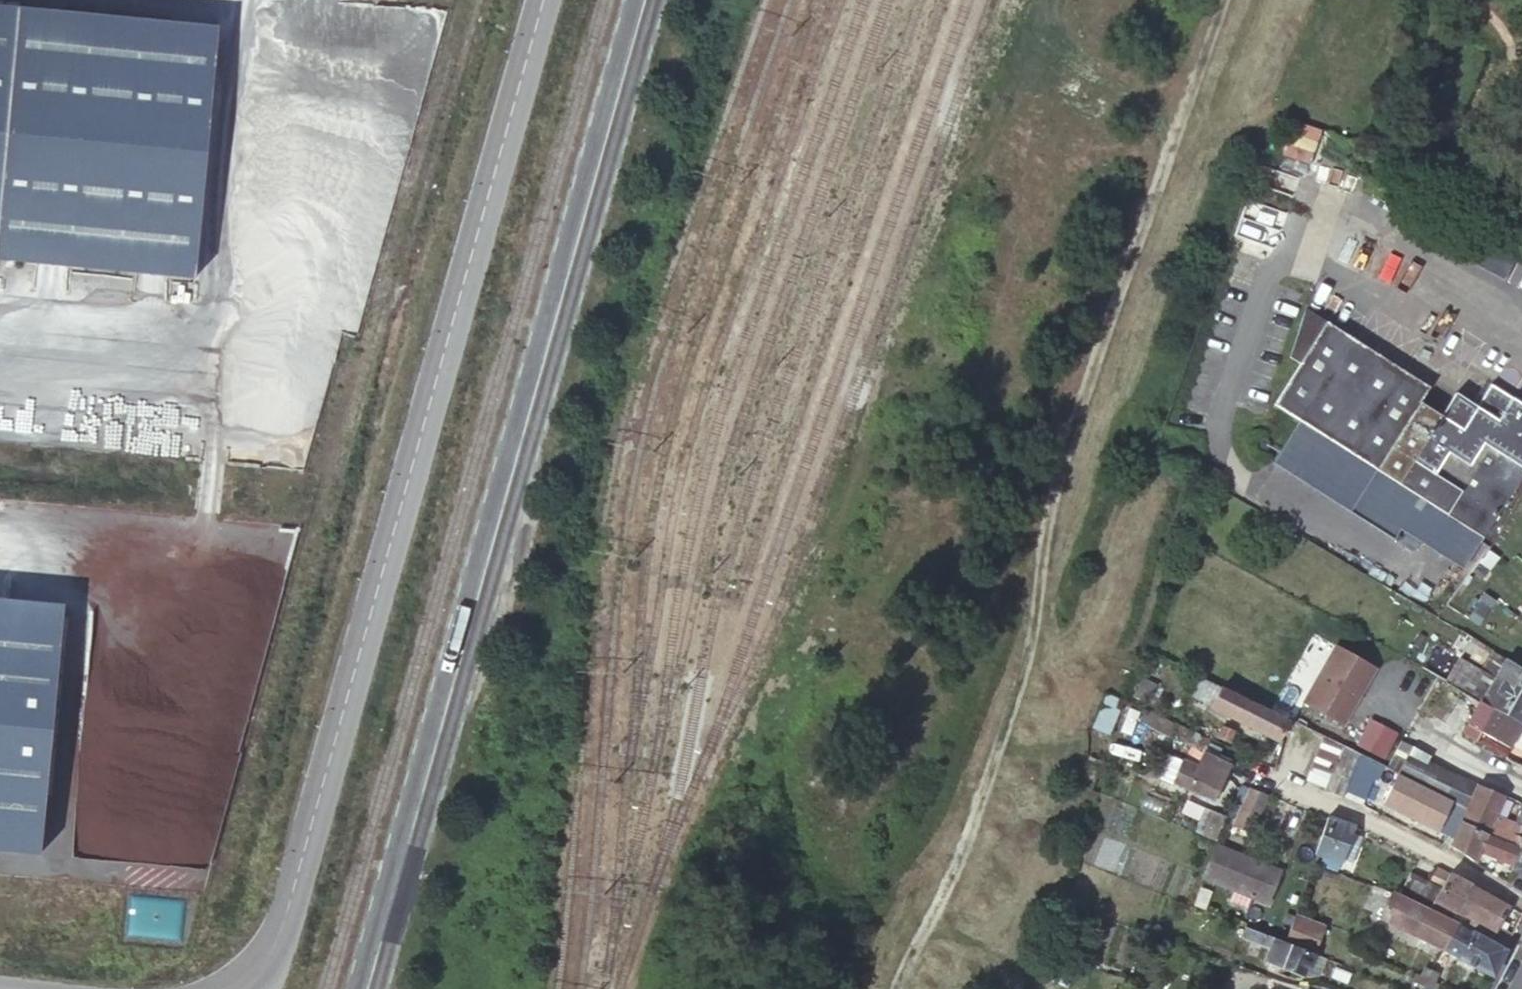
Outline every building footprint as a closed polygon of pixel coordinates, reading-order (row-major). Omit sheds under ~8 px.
[(0,6),(0,252),(196,270),(219,27),(0,6)] [(1282,142),(1281,145),(1281,148),(1282,150),(1285,152),(1287,152),(1290,152),(1292,150),(1293,147),(1293,145),(1292,142),(1290,141),(1287,140),(1284,141),(1282,142)] [(1491,278),(1502,255),(1435,222),(1424,244),(1491,278)] [(1292,308),(1277,355),(1288,363),(1262,401),(1287,418),(1471,538),(1521,458),(1521,413),(1478,385),(1462,408),(1443,395),(1428,417),(1406,404),(1416,387),(1292,308)] [(1287,418),(1260,460),(1380,538),(1387,528),(1451,569),(1471,538),(1287,418)] [(0,607),(0,852),(35,856),(60,613),(0,607)] [(1301,704),(1340,727),(1372,670),(1332,648),(1301,704)] [(1445,684),(1478,702),(1520,725),(1521,721),(1521,672),(1490,654),(1481,670),(1457,659),(1445,684)] [(1286,722),(1215,688),(1206,709),(1276,742),(1286,722)] [(1107,693),(1095,728),(1110,733),(1122,698),(1107,693)] [(1520,725),(1478,702),(1467,724),(1510,745),(1520,725)] [(1354,747),(1381,761),(1394,735),(1368,721),(1354,747)] [(1169,744),(1199,756),(1204,744),(1174,731),(1169,744)] [(1339,749),(1325,741),(1308,779),(1323,785),(1339,749)] [(1398,743),(1385,771),(1392,774),(1398,777),(1411,749),(1398,743)] [(1323,785),(1320,792),(1338,799),(1342,791),(1358,758),(1339,749),(1323,785)] [(1442,798),(1452,777),(1425,765),(1429,757),(1411,749),(1398,777),(1442,798)] [(1225,768),(1199,756),(1192,774),(1175,768),(1168,786),(1211,803),(1225,768)] [(1385,771),(1358,758),(1342,791),(1383,808),(1384,805),(1395,784),(1389,781),(1392,774),(1385,771)] [(1384,805),(1446,834),(1458,806),(1442,798),(1398,777),(1395,784),(1384,805)] [(1491,821),(1492,817),(1500,800),(1452,777),(1442,798),(1458,806),(1467,810),(1491,821)] [(1281,803),(1264,797),(1259,807),(1275,814),(1281,803)] [(1449,848),(1473,861),(1478,851),(1512,866),(1518,853),(1483,839),(1486,832),(1462,821),(1467,810),(1458,806),(1446,834),(1453,837),(1449,848)] [(1521,877),(1521,807),(1520,806),(1511,825),(1492,817),(1491,821),(1486,832),(1483,839),(1518,853),(1512,866),(1510,871),(1521,877)] [(1275,814),(1259,807),(1249,828),(1265,835),(1275,814)] [(1203,810),(1193,835),(1214,843),(1224,819),(1203,810)] [(1486,832),(1491,821),(1467,810),(1462,821),(1486,832)] [(1350,829),(1327,820),(1314,858),(1318,860),(1336,867),(1338,863),(1347,838),(1350,829)] [(1347,838),(1338,863),(1352,868),(1362,843),(1347,838)] [(1276,877),(1212,851),(1199,883),(1263,910),(1276,877)] [(1448,877),(1436,871),(1429,885),(1440,890),(1448,877)] [(1460,914),(1472,891),(1448,877),(1440,890),(1435,901),(1460,914)] [(1440,890),(1429,885),(1414,879),(1403,902),(1422,909),(1430,913),(1435,901),(1440,890)] [(1498,930),(1508,910),(1472,891),(1460,914),(1482,926),(1477,937),(1491,945),(1498,930)] [(1196,894),(1189,912),(1201,917),(1208,898),(1196,894)] [(1384,920),(1441,950),(1455,925),(1430,913),(1422,909),(1403,902),(1395,900),(1384,920)] [(1443,951),(1492,976),(1505,951),(1491,945),(1477,937),(1455,925),(1441,950),(1443,951)] [(1289,927),(1282,942),(1309,952),(1315,938),(1289,927)] [(1491,945),(1505,951),(1512,937),(1498,930),(1491,945)] [(1280,947),(1242,932),(1237,943),(1265,955),(1261,965),(1298,980),(1308,958),(1280,947)] [(1419,988),(1424,988),(1430,975),(1422,971),(1419,980),(1414,979),(1411,986),(1419,988)] [(1424,988),(1437,988),(1431,985),(1435,977),(1430,975),(1424,988)]
